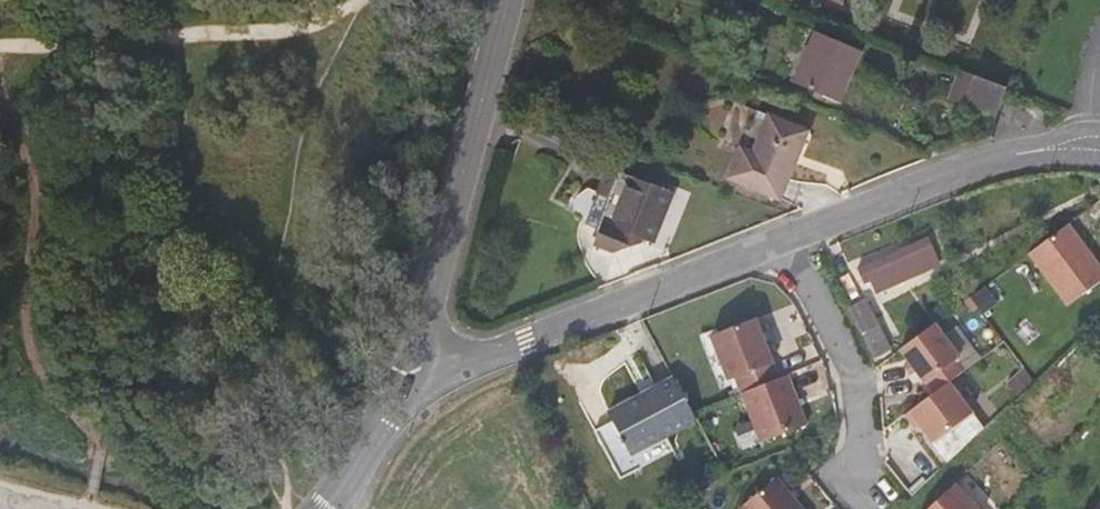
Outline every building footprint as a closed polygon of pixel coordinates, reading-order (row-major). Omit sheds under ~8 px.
[(817,33),(796,81),(838,98),(858,50),(817,33)] [(948,94),(964,99),(974,72),(959,66),(948,94)] [(995,111),(1005,84),(974,72),(964,99),(995,111)] [(742,146),(729,175),(781,197),(809,131),(770,116),(756,151),(742,146)] [(631,176),(611,228),(604,225),(594,246),(614,254),(637,245),(639,240),(653,245),(674,193),(631,176)] [(1033,252),(1072,305),(1099,284),(1099,261),(1073,224),(1033,252)] [(924,241),(904,250),(856,271),(863,286),(871,282),(877,293),(937,268),(924,241)] [(848,312),(876,361),(891,352),(863,304),(848,312)] [(756,319),(712,336),(729,381),(774,363),(756,319)] [(935,323),(902,348),(927,381),(929,380),(958,358),(960,356),(935,323)] [(958,358),(929,380),(937,391),(949,382),(967,369),(958,358)] [(774,363),(729,381),(736,396),(742,393),(780,378),(774,363)] [(627,450),(692,414),(675,382),(669,373),(606,410),(627,450)] [(780,378),(742,393),(762,442),(807,425),(788,375),(780,378)] [(937,391),(910,411),(949,464),(985,430),(949,382),(937,391)] [(740,508),(804,508),(778,477),(740,508)] [(930,508),(994,508),(964,477),(930,508)]
